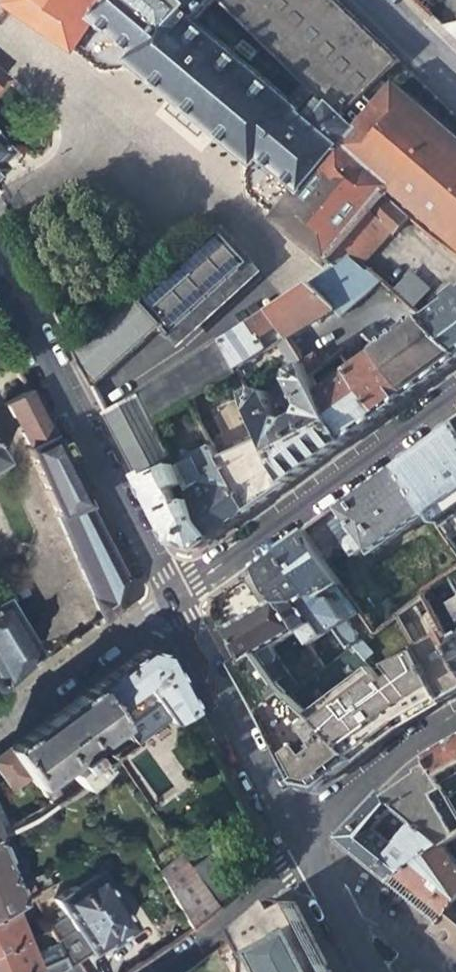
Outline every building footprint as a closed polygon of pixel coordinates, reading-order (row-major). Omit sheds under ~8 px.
[(9,8),(75,55),(77,52),(105,75),(128,71),(132,65),(178,11),(187,0),(14,0),(9,8)] [(132,65),(253,167),(249,172),(250,196),(276,221),(274,222),(332,267),(344,252),(374,216),(388,199),(395,191),(455,243),(455,140),(396,89),(382,103),(371,92),(399,62),(335,0),(213,0),(300,79),(287,97),(178,11),(132,65)] [(9,154),(0,144),(0,163),(9,154)] [(410,218),(388,199),(374,216),(344,252),(360,265),(393,233),(396,235),(410,218)] [(134,297),(73,351),(93,389),(161,326),(171,337),(240,267),(221,233),(143,305),(134,297)] [(381,282),(360,265),(344,252),(332,267),(324,274),(317,279),(271,309),(289,339),(333,310),(338,316),(341,315),(381,282)] [(394,292),(414,309),(428,294),(408,275),(394,292)] [(428,320),(455,350),(455,293),(453,295),(452,298),(454,300),(428,320)] [(235,373),(276,347),(289,339),(271,309),(221,343),(235,373)] [(375,350),(379,355),(410,395),(443,371),(455,362),(455,350),(428,320),(422,315),(386,342),(375,350)] [(366,338),(375,350),(386,342),(371,331),(366,338)] [(276,347),(293,371),(304,364),(289,339),(276,347)] [(139,396),(106,415),(139,479),(148,476),(151,480),(176,467),(155,426),(237,376),(235,373),(221,343),(139,396)] [(340,357),(353,374),(358,370),(346,352),(340,357)] [(379,355),(358,370),(353,374),(383,415),(400,402),(410,395),(379,355)] [(315,357),(304,364),(311,377),(323,369),(315,357)] [(247,398),(267,440),(288,484),(322,460),(346,442),(321,397),(311,377),(304,364),(293,371),(289,373),(290,383),(303,405),(299,416),(290,422),(280,422),(267,397),(255,393),(247,398)] [(353,374),(321,397),(346,442),(369,425),(383,415),(353,374)] [(24,449),(100,622),(118,608),(125,586),(52,445),(24,391),(2,405),(24,449)] [(210,485),(190,494),(212,540),(237,522),(247,514),(221,460),(200,422),(183,432),(210,479),(210,485)] [(430,513),(445,531),(455,522),(455,425),(455,424),(400,463),(430,513)] [(267,440),(221,460),(247,514),(274,495),(288,484),(267,440)] [(372,555),(430,513),(400,463),(347,503),(338,509),(307,531),(325,563),(348,546),(358,558),(368,551),(372,555)] [(148,476),(139,479),(148,497),(173,545),(196,551),(212,540),(190,494),(176,467),(151,480),(148,476)] [(357,634),(339,607),(332,596),(342,587),(325,563),(307,531),(297,539),(281,550),(313,595),(352,651),(353,650),(359,645),(357,634)] [(301,604),(313,595),(281,550),(253,570),(286,610),(300,632),(312,651),(320,646),(317,642),(324,637),(301,604)] [(229,629),(232,635),(247,659),(249,665),(262,656),(272,650),(300,632),(286,610),(253,570),(244,578),(266,606),(229,629)] [(448,577),(455,591),(455,571),(448,577)] [(448,577),(425,594),(427,598),(439,622),(440,625),(455,617),(455,591),(448,577)] [(350,598),(342,587),(332,596),(339,607),(350,598)] [(411,639),(439,622),(427,598),(399,618),(411,639)] [(0,601),(0,685),(40,649),(38,645),(35,643),(30,642),(27,644),(20,634),(0,601)] [(232,635),(222,641),(229,655),(236,667),(247,659),(232,635)] [(420,657),(443,700),(455,693),(455,655),(453,650),(449,641),(420,657)] [(153,702),(170,724),(191,711),(162,656),(143,650),(121,666),(90,688),(118,727),(153,702)] [(289,679),(272,650),(262,656),(277,683),(291,696),(299,691),(301,689),(289,679)] [(373,673),(353,650),(352,651),(338,661),(301,689),(299,691),(320,716),(325,723),(332,732),(350,760),(378,739),(389,731),(394,727),(432,706),(443,700),(420,657),(416,650),(388,668),(385,662),(373,673)] [(277,683),(262,656),(249,665),(247,659),(236,667),(262,716),(291,696),(277,683)] [(108,742),(116,753),(129,745),(117,729),(119,728),(118,727),(90,688),(48,720),(7,749),(29,781),(35,789),(44,782),(107,736),(108,742)] [(320,716),(299,691),(291,696),(262,716),(283,756),(299,786),(313,789),(352,762),(350,760),(332,732),(325,723),(320,716)] [(451,744),(430,756),(441,774),(455,766),(455,741),(451,744)] [(18,786),(29,781),(7,749),(0,754),(0,777),(10,792),(18,786)] [(387,797),(418,823),(447,847),(455,841),(455,802),(455,800),(441,774),(432,759),(427,763),(419,770),(387,797)] [(76,791),(78,790),(88,783),(97,773),(88,761),(86,762),(86,764),(70,776),(69,775),(66,777),(76,791)] [(441,774),(455,800),(455,799),(455,766),(441,774)] [(40,817),(49,811),(35,789),(29,781),(18,786),(40,817)] [(59,804),(44,782),(35,789),(49,811),(59,804)] [(387,797),(384,794),(359,820),(339,840),(392,884),(408,872),(389,857),(398,846),(383,833),(402,812),(387,797)] [(418,823),(389,857),(408,872),(447,847),(418,823)] [(447,847),(455,859),(455,841),(447,847)] [(447,847),(408,872),(392,884),(440,924),(455,908),(455,859),(447,847)] [(213,853),(187,870),(215,910),(238,891),(213,853)] [(7,908),(22,901),(15,887),(0,854),(0,912),(7,908)] [(188,932),(215,910),(187,870),(185,867),(163,887),(188,932)] [(38,874),(15,887),(22,901),(28,898),(45,889),(51,887),(46,879),(41,881),(38,874)] [(44,928),(61,959),(65,968),(74,962),(86,954),(104,943),(105,946),(129,929),(94,877),(73,890),(71,887),(49,901),(59,917),(44,928)] [(49,896),(45,889),(28,898),(33,906),(49,896)] [(294,903),(273,900),(264,908),(239,929),(262,971),(330,971),(294,903)] [(7,908),(0,912),(0,950),(21,941),(7,908)] [(440,924),(432,932),(455,950),(455,908),(440,924)] [(21,941),(0,950),(0,971),(26,971),(32,969),(42,966),(30,938),(21,941)] [(59,971),(65,968),(61,959),(52,962),(59,971)] [(74,962),(65,968),(59,971),(80,971),(74,962)]
